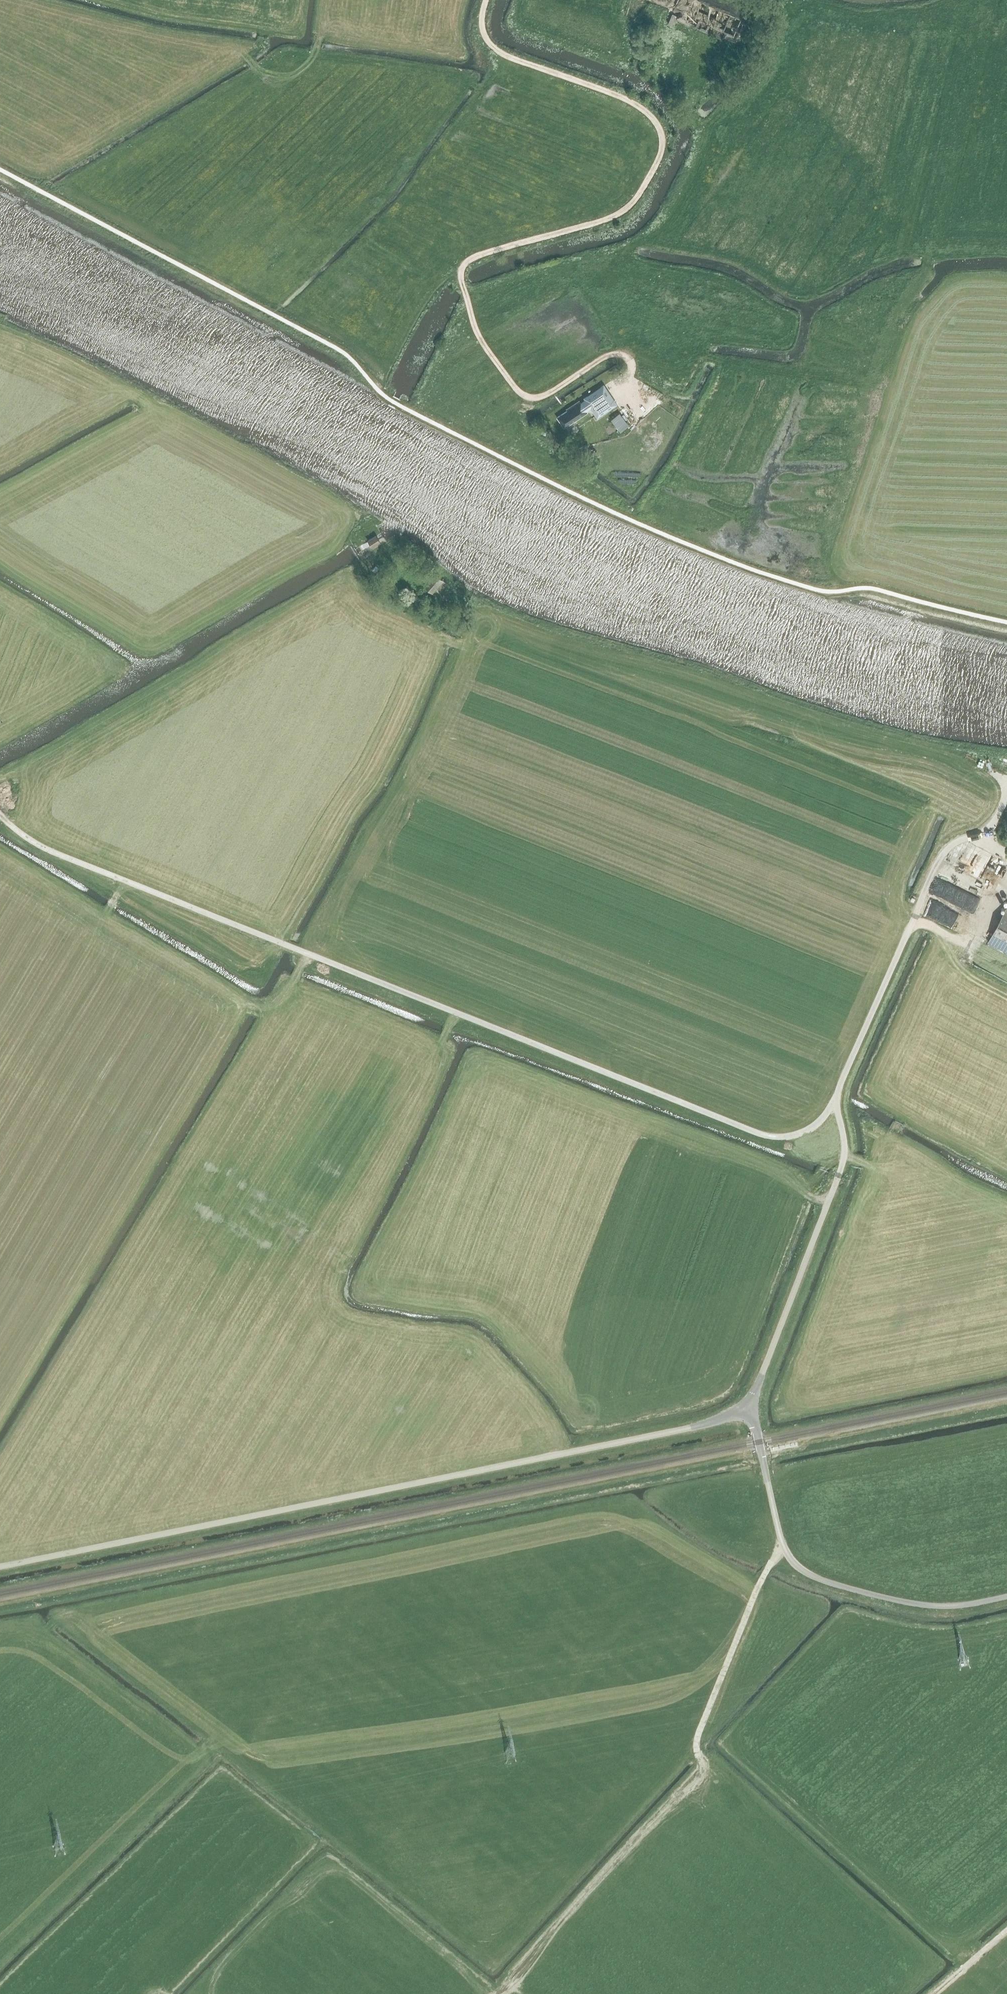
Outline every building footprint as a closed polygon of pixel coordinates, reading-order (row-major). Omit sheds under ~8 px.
[(752,7),(736,0),(687,0),(680,18),(723,37),(725,33),(738,38),(752,7)] [(564,427),(587,412),(585,409),(591,405),(597,415),(613,404),(603,388),(587,399),(589,402),(583,406),(579,401),(567,409),(568,411),(558,418),(564,427)] [(612,416),(620,430),(630,424),(622,410),(612,416)] [(376,535),(367,540),(372,547),(380,541),(376,535)] [(439,592),(447,583),(443,580),(434,572),(433,572),(432,571),(428,576),(429,577),(423,584),(433,592),(435,589),(439,592)] [(441,605),(445,599),(440,595),(436,601),(441,605)] [(972,856),(964,871),(987,882),(995,867),(972,856)] [(942,915),(956,881),(938,874),(924,908),(942,915)] [(983,885),(980,895),(985,897),(988,887),(983,885)] [(989,942),(1006,952),(1006,907),(989,942)]
